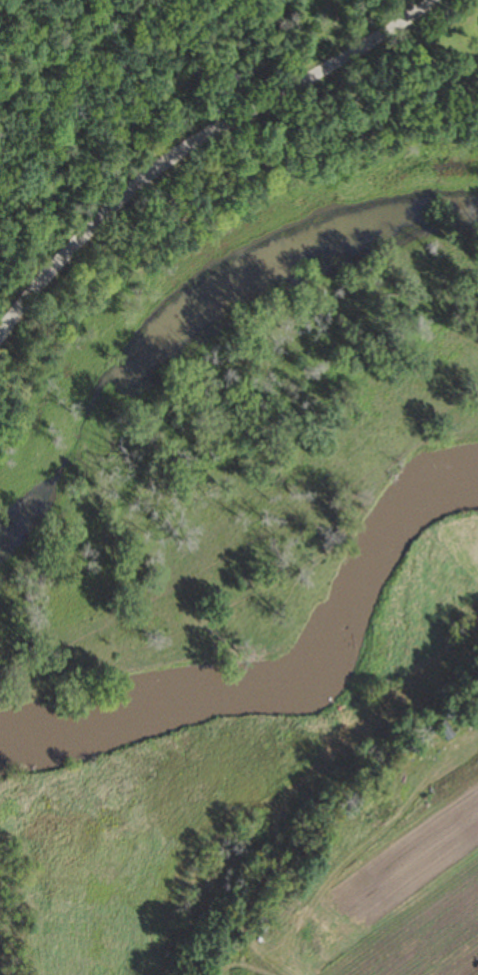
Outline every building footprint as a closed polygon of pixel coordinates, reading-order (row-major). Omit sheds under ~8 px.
[(446,740),(452,735),(443,723),(437,727),(446,740)]
